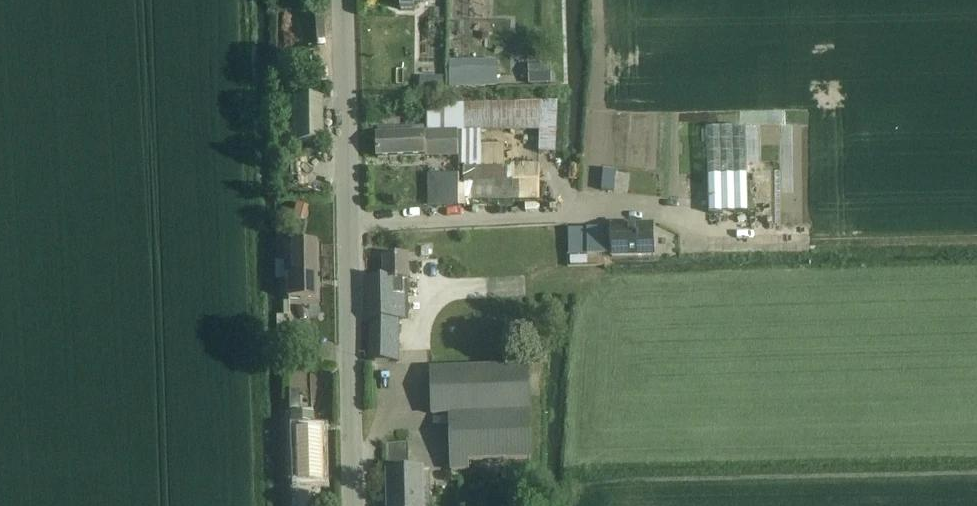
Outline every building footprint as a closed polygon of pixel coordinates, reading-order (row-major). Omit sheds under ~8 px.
[(400,0),(400,10),(415,10),(415,0),(426,1),(426,0),(396,0),(400,0)] [(278,56),(280,145),(324,144),(323,98),(299,98),(298,55),(278,56)] [(498,86),(498,60),(449,60),(449,86),(498,86)] [(551,83),(551,64),(529,65),(529,84),(551,83)] [(420,76),(419,91),(442,92),(443,77),(420,76)] [(378,159),(391,159),(424,159),(424,157),(459,155),(458,139),(465,139),(465,130),(481,131),(541,131),(540,152),(556,152),(558,101),(464,102),(426,103),(426,129),(422,128),(377,129),(378,159)] [(746,127),(707,128),(709,212),(748,211),(746,127)] [(458,139),(459,155),(459,166),(464,166),(464,164),(481,164),(481,144),(481,131),(465,130),(465,139),(458,139)] [(481,144),(481,164),(504,164),(504,144),(481,144)] [(464,166),(464,201),(538,200),(538,163),(504,164),(481,164),(464,164),(464,166)] [(459,174),(428,174),(428,205),(459,205),(459,174)] [(391,186),(377,196),(384,207),(398,196),(392,187),(391,186)] [(296,202),(293,215),(304,218),(308,205),(296,202)] [(612,255),(654,254),(653,224),(611,225),(611,227),(587,228),(587,254),(612,253),(612,255)] [(288,258),(284,261),(284,275),(289,279),(289,298),(318,298),(318,243),(294,243),(294,258),(288,258)] [(370,319),(369,348),(369,360),(399,362),(399,319),(407,319),(407,281),(409,281),(409,257),(383,257),(383,278),(365,278),(365,319),(370,319)] [(531,459),(530,418),(528,367),(431,370),(432,414),(450,414),(451,470),(468,469),(468,460),(531,459)] [(300,390),(289,390),(289,397),(290,411),(298,410),(300,410),(300,390)] [(322,482),(321,431),(312,432),(312,413),(294,414),(295,434),(293,434),(294,483),(322,482)] [(388,505),(431,505),(430,471),(410,472),(409,443),(388,444),(387,472),(388,505)]
